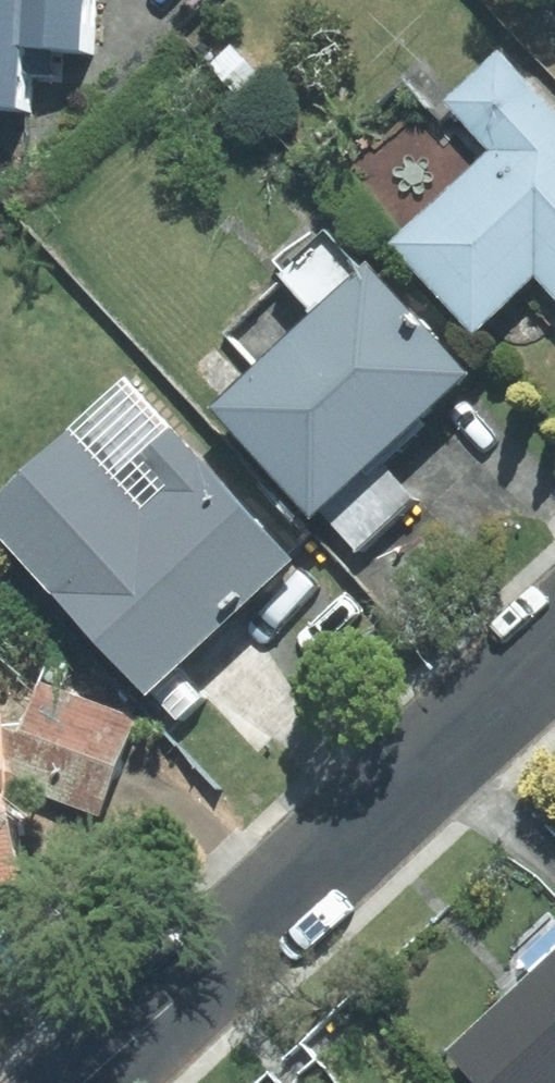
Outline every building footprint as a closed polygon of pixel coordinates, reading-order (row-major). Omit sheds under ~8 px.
[(78,51),(82,0),(0,0),(0,105),(12,105),(14,74),(62,77),(64,50),(78,51)] [(496,53),(444,101),(490,152),(391,242),(472,329),(533,273),(554,297),(554,116),(496,53)] [(279,261),(294,277),(233,331),(261,363),(213,405),(310,513),(315,507),(373,457),(467,373),(364,259),(358,265),(324,228),(316,235),(312,231),(279,261)] [(289,558),(123,379),(0,493),(0,535),(145,691),(289,558)] [(315,507),(354,550),(411,498),(373,457),(315,507)] [(38,683),(20,734),(0,727),(6,783),(98,815),(133,717),(38,683)] [(17,878),(6,783),(0,727),(0,726),(0,880),(17,878)] [(473,1082),(554,1082),(554,946),(443,1050),(473,1082)]
